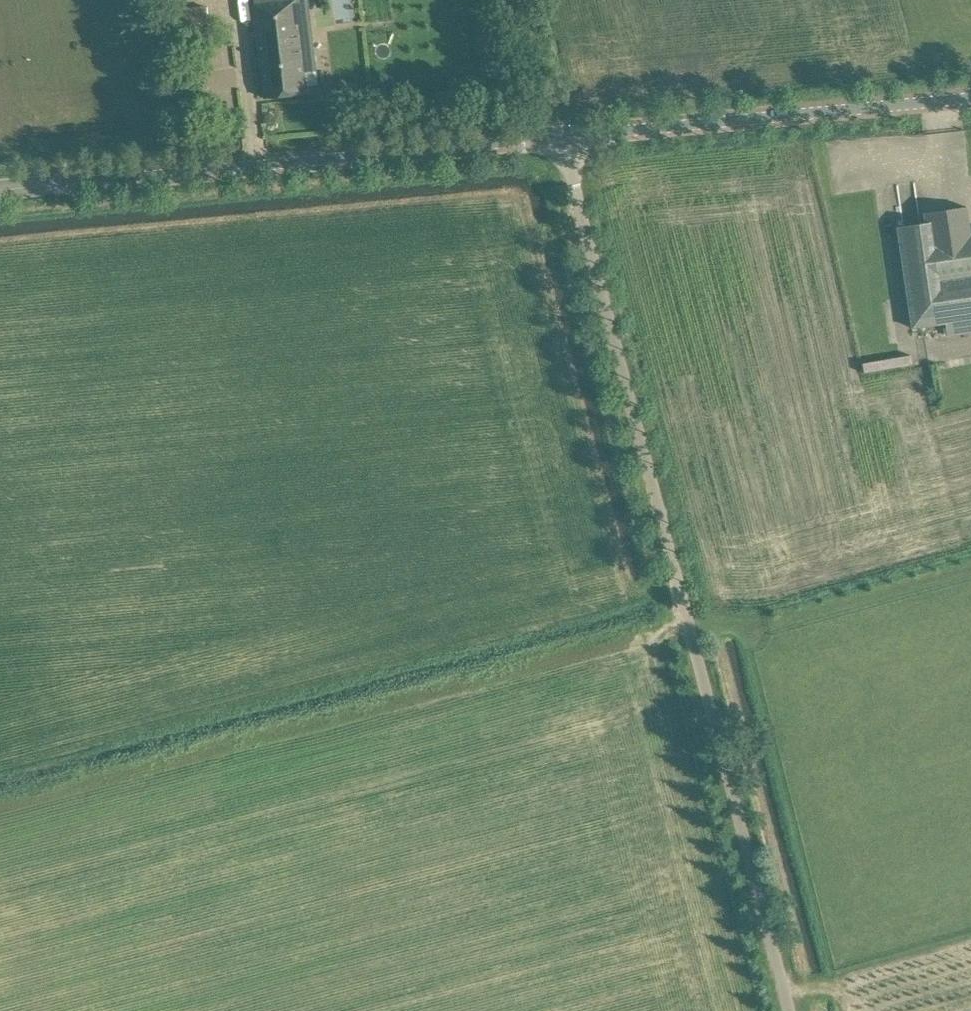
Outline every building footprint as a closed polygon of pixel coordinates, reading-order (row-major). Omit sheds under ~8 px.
[(313,44),(308,0),(255,0),(266,98),(307,94),(304,65),(315,64),(313,44)] [(968,208),(923,213),(924,224),(897,227),(912,329),(946,324),(948,337),(970,333),(970,229),(968,208)]
